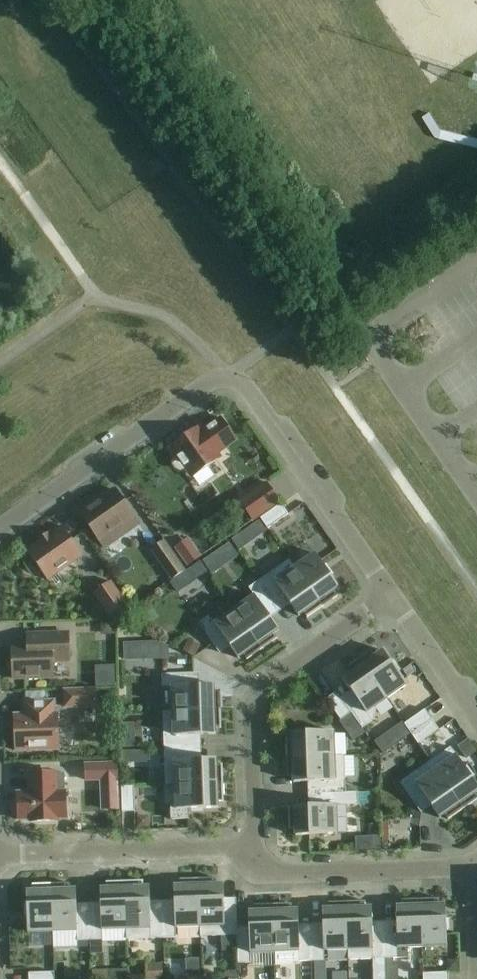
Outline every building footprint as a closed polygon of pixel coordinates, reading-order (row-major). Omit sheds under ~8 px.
[(466,305),(476,324),(476,307),(473,301),(466,305)] [(185,469),(192,479),(222,458),(219,454),(237,441),(221,418),(203,431),(201,427),(171,449),(177,458),(174,462),(175,465),(178,468),(181,471),(185,469)] [(280,503),(267,483),(240,502),(254,521),(280,503)] [(101,542),(134,518),(115,490),(96,504),(94,502),(80,512),(101,542)] [(261,519),(268,529),(289,515),(282,504),(261,519)] [(48,581),(83,557),(63,527),(51,535),(50,533),(37,542),(39,544),(27,551),(34,560),(29,563),(38,575),(42,572),(48,581)] [(243,565),(247,544),(230,540),(226,561),(243,565)] [(151,550),(171,580),(186,570),(164,541),(151,550)] [(192,544),(179,553),(188,565),(201,556),(192,544)] [(289,561),(323,608),(338,597),(334,591),(338,589),(340,588),(316,554),(296,568),(290,560),(289,561)] [(308,618),(323,608),(289,561),(260,581),(274,602),(284,595),(299,617),(301,616),(300,615),(304,613),(308,618)] [(94,594),(109,617),(128,603),(111,580),(94,594)] [(264,609),(274,602),(260,581),(249,589),(255,597),(235,611),(263,650),(278,639),(274,634),(278,631),(278,632),(279,631),(264,609)] [(235,611),(230,603),(200,624),(213,645),(223,638),(239,658),(243,655),(247,661),(263,650),(235,611)] [(28,635),(28,647),(13,648),(14,680),(54,678),(53,662),(70,662),(69,634),(28,635)] [(93,637),(92,668),(106,669),(107,637),(93,637)] [(360,660),(387,700),(408,685),(384,651),(382,652),(383,652),(379,655),(375,649),(360,660)] [(367,713),(387,700),(360,660),(345,671),(348,676),(345,679),(344,678),(343,679),(358,701),(348,708),(363,729),(373,722),(367,713)] [(163,688),(163,712),(221,710),(221,691),(214,691),(214,687),(214,685),(188,687),(187,674),(162,675),(163,688)] [(65,691),(66,708),(96,707),(96,690),(65,691)] [(363,729),(348,708),(337,693),(327,700),(341,721),(352,713),(363,729)] [(15,716),(15,728),(16,752),(59,750),(58,715),(55,715),(54,702),(25,703),(26,716),(15,716)] [(165,749),(190,748),(190,736),(216,735),(216,733),(215,733),(215,729),(222,729),(221,710),(163,712),(165,749)] [(412,734),(433,720),(426,710),(405,724),(412,734)] [(433,720),(412,734),(419,745),(440,731),(433,720)] [(134,725),(122,725),(123,748),(135,748),(134,725)] [(287,758),(335,757),(334,732),(292,733),(292,735),(293,735),(293,740),(286,740),(287,758)] [(385,738),(375,745),(382,755),(392,748),(385,738)] [(176,785),(224,784),(223,765),(217,765),(216,761),(217,761),(217,759),(190,760),(190,748),(165,749),(166,786),(176,785)] [(464,809),(476,800),(476,796),(475,793),(476,792),(476,785),(451,748),(431,762),(464,809)] [(321,794),(346,793),(346,788),(345,756),(335,757),(287,758),(288,777),(294,777),(295,781),(294,781),(294,783),(320,782),(321,794)] [(449,820),(464,809),(431,762),(400,783),(415,804),(425,797),(440,819),(442,818),(441,817),(445,815),(449,820)] [(119,809),(117,764),(87,765),(88,781),(102,781),(103,810),(119,809)] [(57,773),(30,774),(30,793),(18,794),(18,800),(16,800),(15,802),(15,812),(17,814),(19,814),(19,821),(31,821),(31,822),(58,822),(58,820),(67,819),(66,792),(65,774),(57,774),(57,773)] [(224,784),(176,785),(176,799),(169,799),(169,810),(218,808),(218,803),(225,802),(224,784)] [(135,787),(122,787),(123,813),(135,812),(135,787)] [(359,805),(358,793),(346,793),(321,794),(321,806),(289,807),(289,830),(296,830),(296,836),(349,834),(348,806),(359,805)] [(237,936),(238,939),(237,911),(225,911),(224,885),(222,885),(218,886),(217,879),(199,880),(200,928),(201,937),(237,936)] [(176,928),(200,928),(199,880),(180,880),(180,887),(176,887),(174,887),(175,913),(163,913),(164,939),(176,938),(176,928)] [(102,931),(127,930),(125,882),(107,883),(107,889),(102,890),(102,889),(101,889),(101,916),(89,916),(90,941),(103,941),(102,931)] [(164,939),(163,913),(151,914),(150,888),(148,888),(144,888),(144,882),(125,882),(127,930),(127,940),(164,939)] [(90,941),(89,916),(77,916),(76,890),(75,890),(75,891),(70,891),(70,884),(51,885),(53,933),(77,932),(78,942),(90,941)] [(28,934),(53,933),(51,885),(33,885),(33,892),(29,892),(27,892),(28,934)] [(421,900),(423,948),(447,947),(446,905),(444,905),(444,906),(440,906),(440,899),(421,900)] [(398,949),(423,948),(421,900),(402,901),(403,907),(398,908),(398,907),(396,907),(397,933),(385,934),(386,959),(399,959),(398,949)] [(347,902),(347,903),(349,951),(349,961),(374,960),(374,978),(386,978),(385,934),(373,934),(372,908),(366,909),(366,902),(347,902)] [(325,951),(349,951),(347,903),(329,903),(329,910),(324,910),(323,910),(324,936),(312,936),(312,962),(325,962),(325,951)] [(251,954),(275,953),(274,905),(255,906),(255,913),(251,913),(251,912),(249,912),(250,939),(238,939),(237,936),(238,964),(251,964),(251,954)] [(312,962),(312,936),(299,937),(299,911),(297,911),(293,911),(292,905),(274,905),(275,953),(300,952),(300,962),(312,962)]
